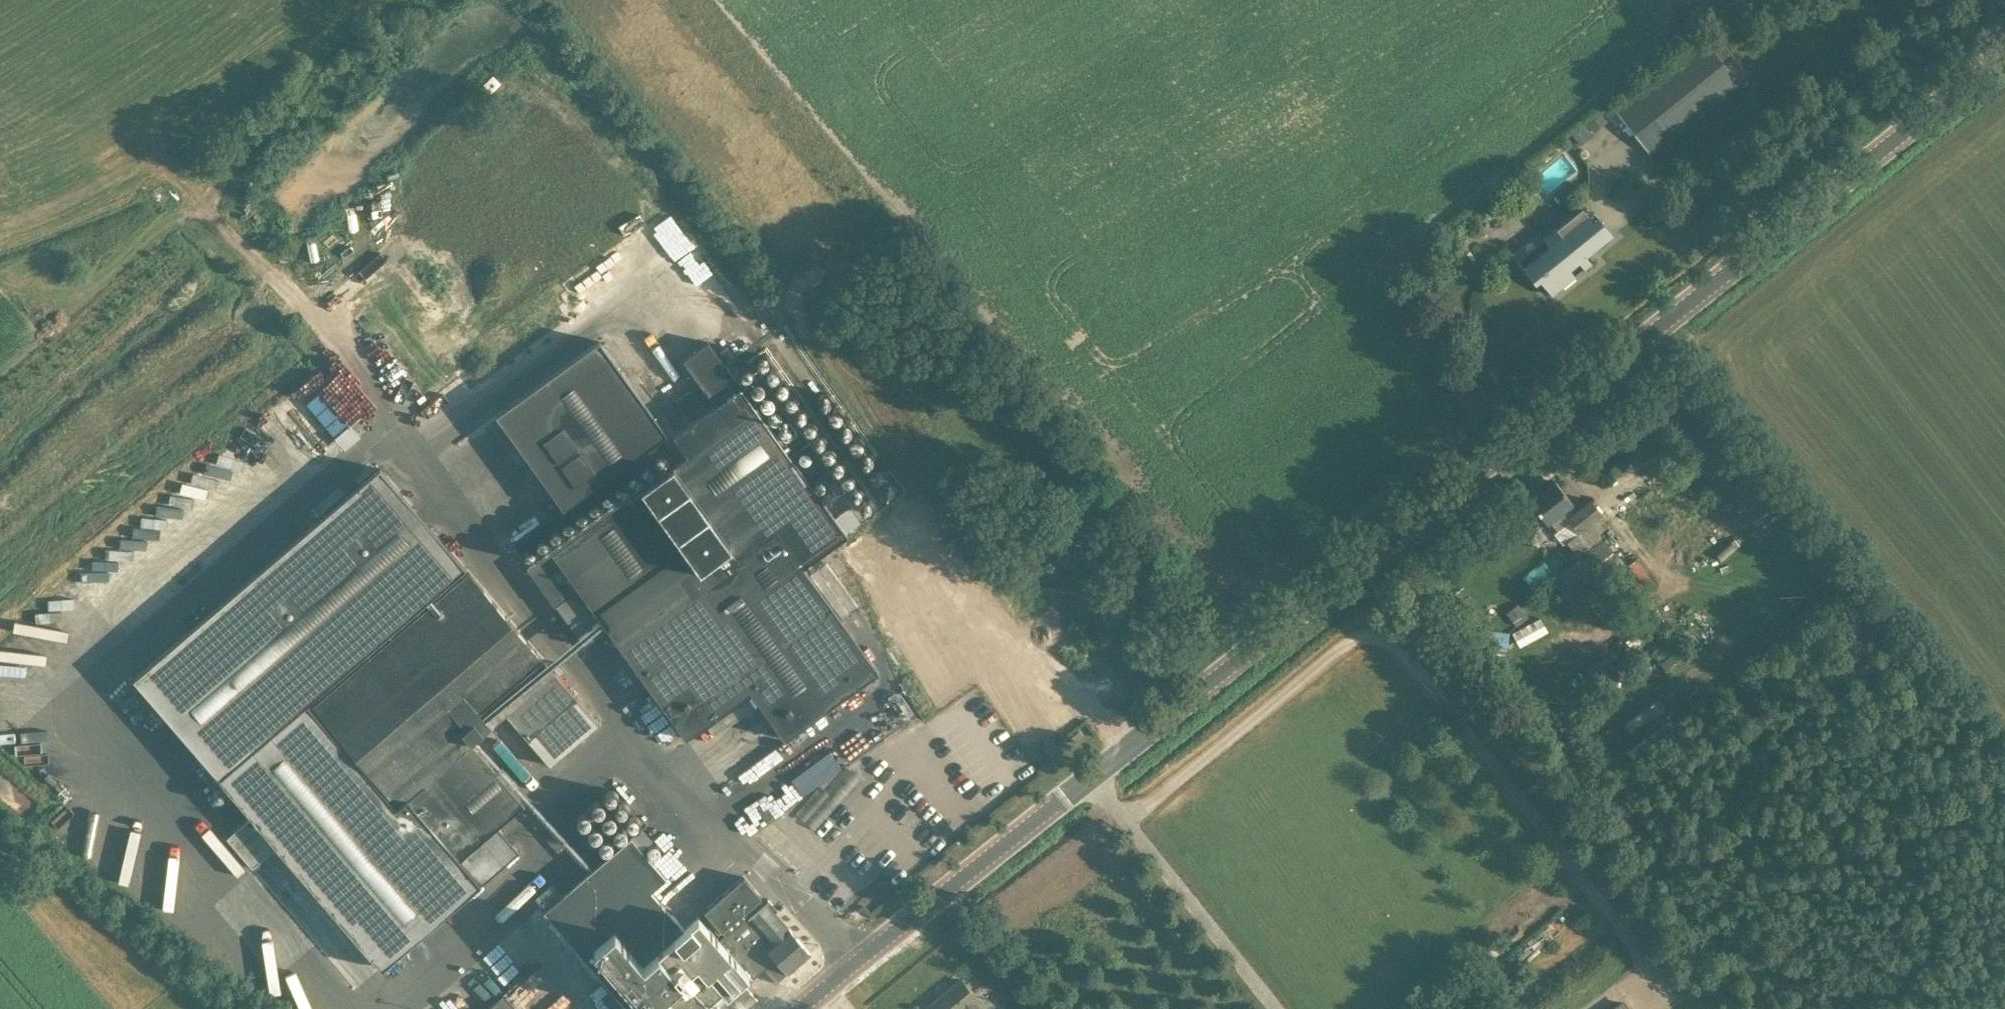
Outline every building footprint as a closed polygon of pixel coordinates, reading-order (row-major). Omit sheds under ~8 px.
[(1740,83),(1706,40),(1617,112),(1651,155),(1740,83)] [(1572,134),(1580,144),(1593,134),(1585,124),(1572,134)] [(1553,294),(1590,264),(1591,263),(1586,256),(1612,234),(1603,222),(1597,226),(1582,207),(1517,259),(1535,282),(1540,278),(1553,294)] [(520,553),(669,446),(663,437),(667,434),(600,340),(497,414),(564,507),(514,544),(520,553)] [(551,552),(528,569),(555,605),(584,645),(606,629),(607,629),(685,738),(750,691),(784,738),(878,671),(803,568),(840,541),(847,536),(811,485),(809,483),(796,465),(775,435),(768,425),(740,387),(708,342),(706,343),(684,359),(716,405),(715,405),(673,436),(677,440),(687,455),(551,552)] [(695,385),(677,399),(687,413),(705,399),(695,385)] [(337,439),(352,426),(322,391),(307,403),(337,439)] [(143,671),(135,678),(221,778),(253,816),(227,838),(253,868),(279,846),(383,968),(482,884),(481,884),(519,851),(499,827),(524,805),(471,744),(506,714),(528,739),(576,698),(554,672),(554,671),(470,572),(455,585),(339,682),(311,706),(308,703),(466,567),(380,467),(143,671)] [(1550,520),(1578,556),(1601,537),(1598,533),(1604,528),(1597,519),(1603,514),(1591,499),(1577,510),(1572,504),(1573,503),(1556,481),(1530,501),(1547,523),(1550,520)] [(1590,592),(1625,564),(1605,538),(1536,592),(1550,611),(1567,598),(1583,618),(1600,605),(1590,592)] [(98,553),(117,561),(112,572),(140,583),(147,566),(101,546),(98,553)] [(1519,603),(1506,613),(1516,626),(1529,616),(1519,603)] [(804,791),(841,765),(829,748),(792,775),(804,791)] [(631,836),(611,854),(744,1008),(746,1008),(758,999),(746,984),(763,969),(776,983),(788,972),(811,953),(776,911),(778,910),(768,898),(763,902),(760,898),(761,896),(744,876),(704,911),(726,935),(720,940),(699,916),(683,929),(650,891),(666,877),(631,836)] [(563,895),(562,894),(541,911),(543,913),(544,912),(629,1008),(744,1008),(611,854),(563,895)] [(975,1002),(978,1000),(974,994),(961,979),(928,1006),(931,1008),(980,1008),(975,1002)] [(500,996),(486,1008),(512,1008),(500,996)]
